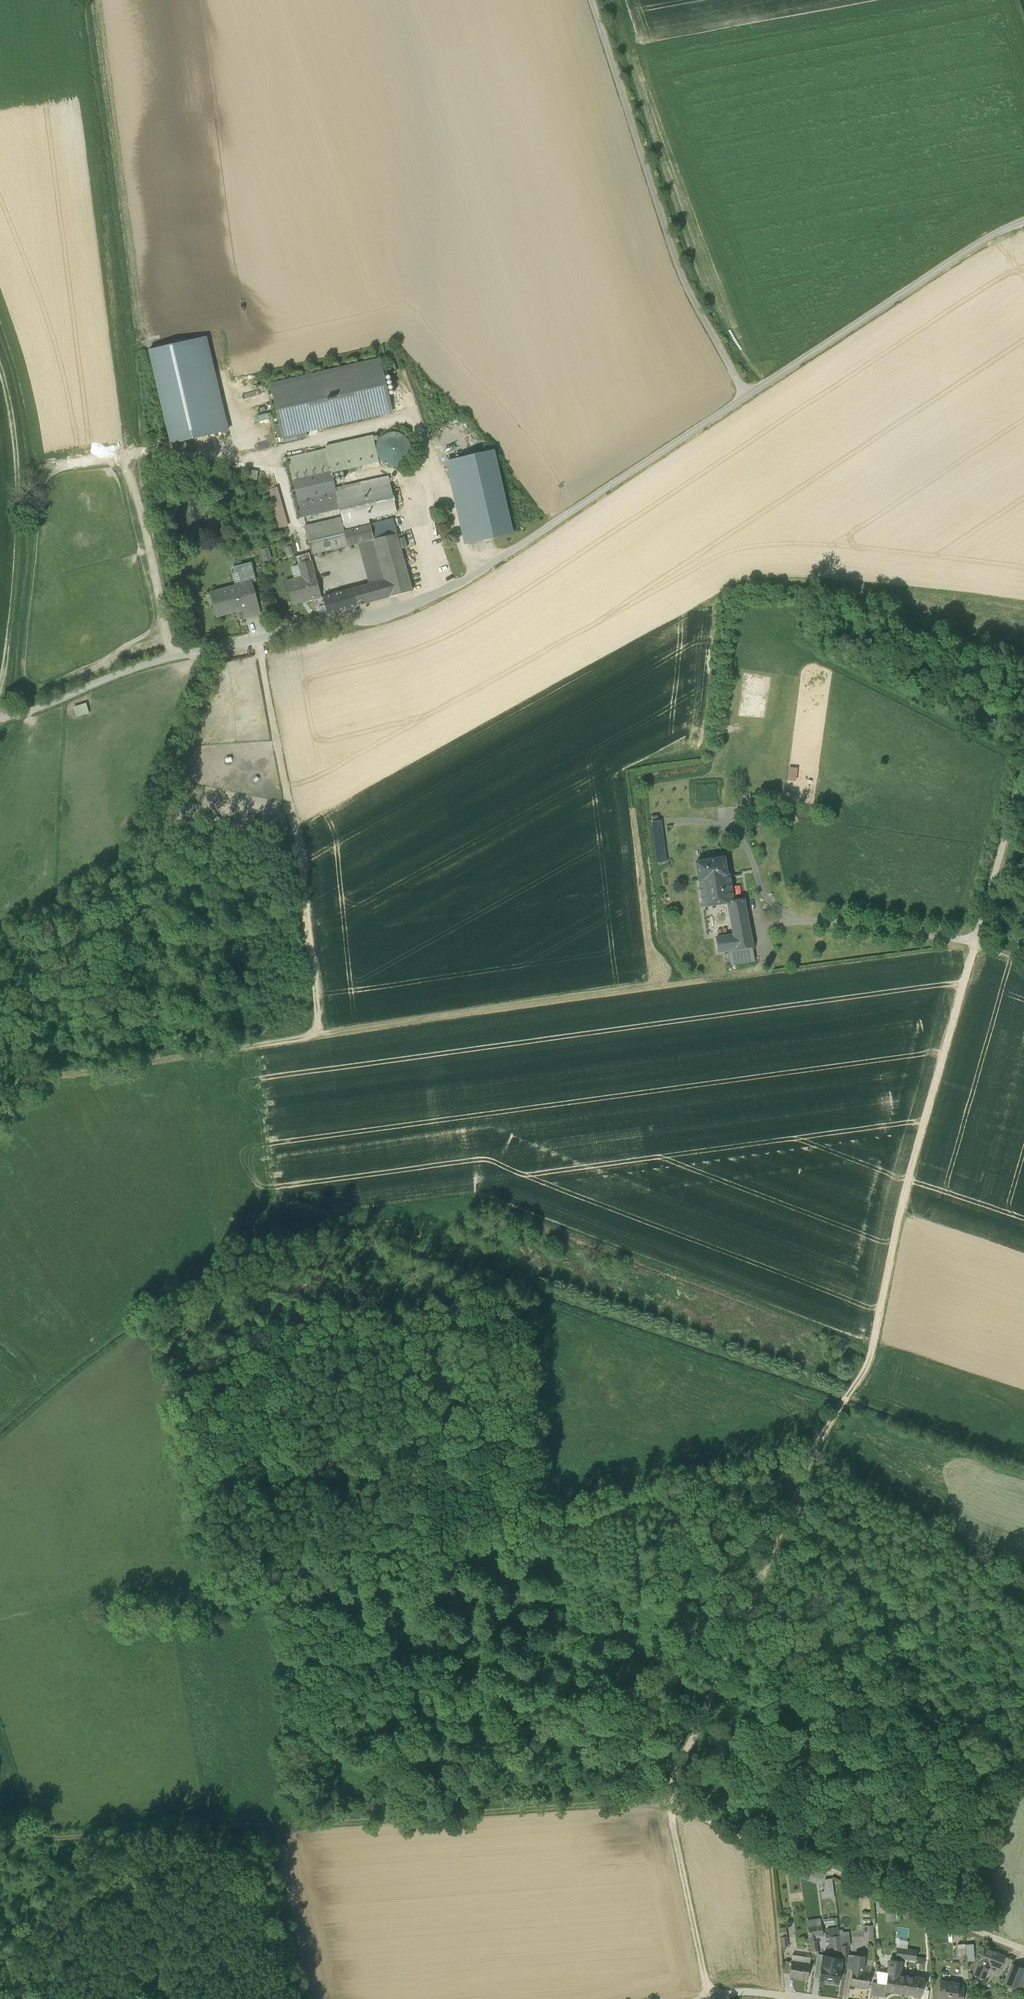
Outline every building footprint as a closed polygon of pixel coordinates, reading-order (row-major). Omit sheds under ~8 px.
[(206,337),(192,340),(214,434),(228,431),(206,337)] [(192,340),(149,350),(171,444),(214,434),(192,340)] [(380,359),(270,384),(284,442),(293,440),(292,435),(305,432),(392,412),(380,359)] [(399,433),(392,432),(386,434),(381,438),(378,444),(377,451),(379,457),(383,462),(389,465),(395,466),(402,464),(407,460),(410,454),(411,448),(409,442),(405,436),(399,433)] [(288,458),(293,481),(332,472),(332,473),(379,461),(372,436),(325,446),(326,450),(288,458)] [(494,451),(454,460),(473,542),(512,533),(494,451)] [(454,460),(445,461),(464,545),(473,542),(454,460)] [(259,471),(249,470),(248,480),(258,481),(259,471)] [(336,489),(332,473),(332,472),(293,481),(297,500),(336,491),(336,489)] [(312,555),(348,546),(344,531),(370,525),(369,519),(397,512),(388,477),(336,489),(336,491),(339,509),(342,518),(343,525),(342,525),(340,518),(304,527),(312,555)] [(271,499),(279,529),(287,527),(276,488),(268,490),(271,499)] [(339,509),(336,491),(297,500),(301,518),(339,509)] [(342,518),(339,509),(301,518),(304,527),(340,518),(342,518)] [(369,585),(360,587),(365,604),(413,591),(396,534),(392,520),(370,525),(344,531),(348,546),(358,544),(373,540),(384,580),(369,585)] [(358,544),(369,585),(384,580),(373,540),(358,544)] [(291,546),(285,548),(287,557),(293,555),(291,546)] [(269,548),(260,550),(263,562),(272,559),(269,548)] [(296,557),(298,564),(311,560),(309,554),(296,557)] [(285,582),(292,605),(301,602),(301,600),(311,598),(321,595),(311,560),(298,564),(298,565),(302,577),(294,579),(285,582)] [(214,601),(218,616),(241,609),(239,603),(255,598),(251,582),(256,581),(251,562),(249,563),(240,565),(242,572),(245,583),(235,586),(211,592),(212,593),(215,592),(217,600),(214,601)] [(242,572),(240,565),(233,567),(234,574),(242,572)] [(294,579),(302,577),(298,565),(290,567),(294,579)] [(235,586),(245,583),(242,572),(234,574),(232,575),(235,586)] [(358,606),(365,604),(360,587),(354,589),(358,606)] [(328,614),(358,606),(354,589),(323,597),(328,614)] [(241,609),(243,618),(259,614),(255,598),(239,603),(241,609)] [(86,703),(73,707),(76,718),(90,714),(86,703)] [(798,781),(800,768),(790,766),(788,779),(798,781)] [(653,830),(657,863),(666,862),(662,828),(653,830)] [(696,862),(699,879),(727,874),(724,858),(714,859),(712,857),(707,858),(706,860),(696,862)] [(716,938),(718,952),(728,951),(752,947),(749,932),(748,925),(743,899),(733,901),(729,874),(727,874),(699,879),(703,907),(727,903),(734,935),(716,938)] [(728,951),(730,965),(755,961),(752,947),(728,951)] [(809,1880),(820,1885),(825,1874),(814,1869),(809,1880)] [(824,1880),(825,1888),(832,1887),(831,1879),(824,1880)] [(877,1904),(878,1914),(887,1913),(887,1904),(877,1904)] [(810,1942),(817,1941),(822,1940),(819,1921),(812,1922),(814,1930),(808,1931),(810,1942)] [(865,1930),(866,1941),(874,1940),(873,1929),(865,1930)] [(831,1937),(832,1949),(841,1948),(839,1936),(831,1937)] [(818,1951),(817,1941),(810,1942),(811,1952),(818,1951)] [(841,1945),(842,1956),(849,1954),(847,1943),(841,1945)] [(954,1945),(955,1958),(964,1957),(963,1945),(954,1945)] [(982,1979),(984,1979),(990,1965),(1000,1969),(1005,1956),(984,1948),(973,1975),(974,1976),(975,1977),(976,1976),(981,1978),(981,1979),(982,1979)] [(914,1963),(915,1951),(895,1949),(894,1961),(898,1961),(914,1963)] [(847,1967),(853,1968),(855,1954),(849,1954),(848,1957),(847,1967)] [(855,1954),(853,1968),(862,1969),(864,1955),(855,1954)] [(841,1958),(823,1956),(823,1958),(832,1959),(832,1964),(834,1964),(834,1967),(840,1968),(841,1958)] [(822,1963),(822,1965),(834,1967),(834,1964),(832,1964),(832,1959),(823,1958),(822,1963)] [(788,1974),(806,1977),(808,1961),(791,1959),(790,1961),(788,1973),(788,1974)] [(887,1960),(886,1973),(897,1974),(898,1961),(894,1961),(887,1960)] [(814,1978),(820,1978),(822,1965),(822,1963),(816,1962),(814,1978)] [(1017,1990),(1023,1973),(1023,1968),(1012,1964),(1004,1985),(1017,1990)] [(840,1968),(834,1967),(822,1965),(820,1978),(820,1981),(838,1984),(840,1968)] [(870,1970),(862,1969),(853,1968),(851,1983),(868,1985),(870,1970)] [(884,1991),(902,1993),(904,1975),(897,1974),(886,1973),(885,1982),(884,1991)] [(922,1976),(904,1975),(902,1993),(920,1995),(921,1991),(922,1976)] [(963,1985),(956,1984),(957,1982),(939,1981),(938,1998),(946,1998),(962,1998),(963,1985)]
